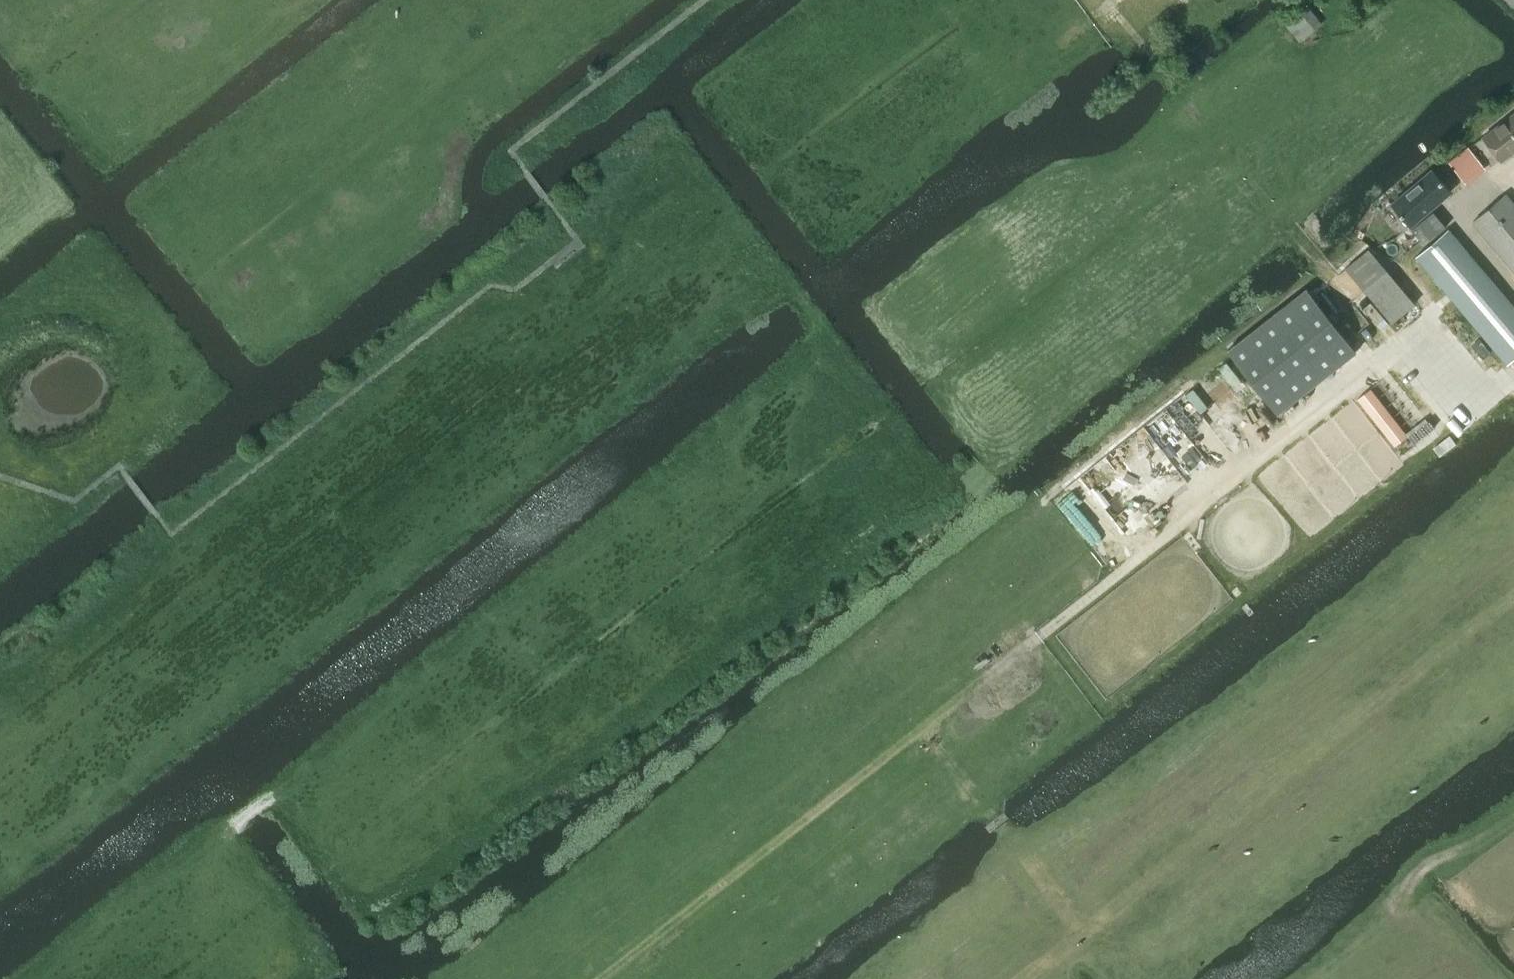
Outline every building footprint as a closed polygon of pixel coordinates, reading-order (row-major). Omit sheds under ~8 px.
[(1322,23),(1308,7),(1286,25),(1300,41),(1322,23)] [(1483,136),(1502,160),(1513,150),(1513,112),(1483,136)] [(1433,169),(1391,204),(1409,225),(1451,190),(1433,169)] [(1513,269),(1513,204),(1505,194),(1473,221),(1513,269)] [(1446,226),(1433,211),(1411,228),(1424,244),(1446,226)] [(1507,364),(1513,358),(1513,307),(1448,228),(1416,256),(1507,364)] [(1345,268),(1392,322),(1414,303),(1367,249),(1345,268)] [(1306,288),(1227,350),(1277,413),(1355,351),(1306,288)] [(1404,438),(1367,391),(1357,398),(1394,446),(1404,438)]
